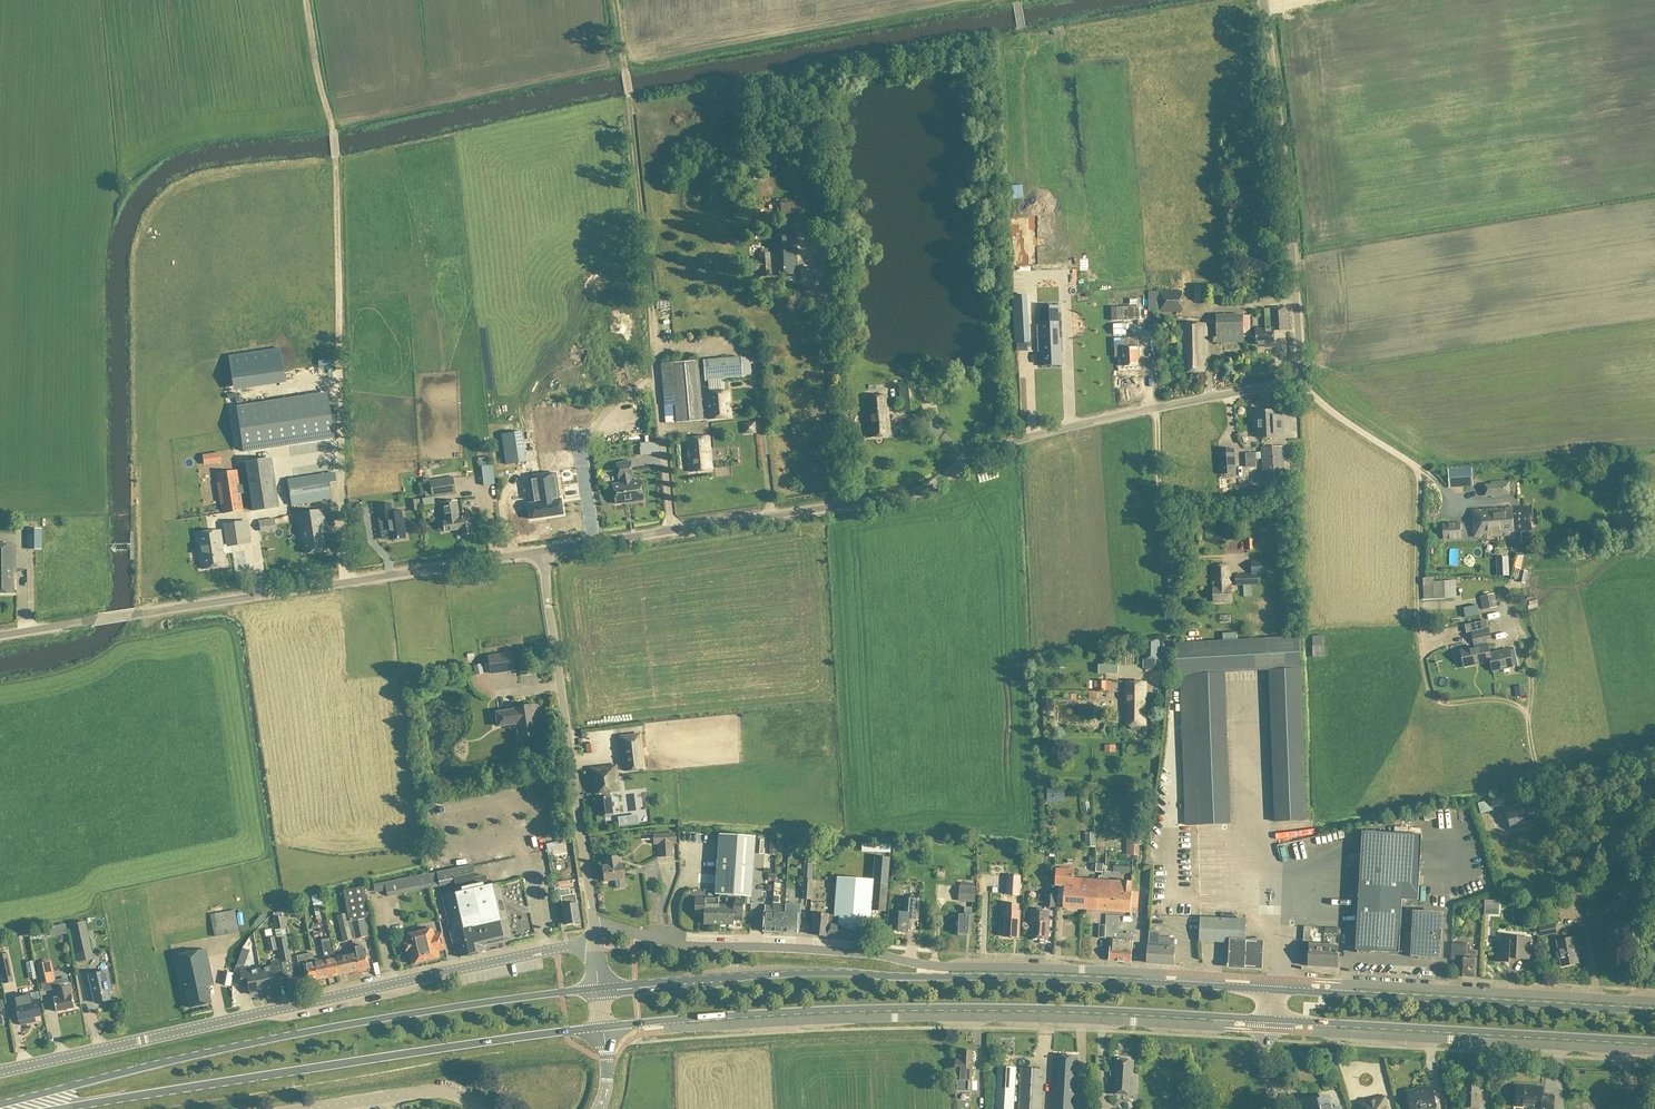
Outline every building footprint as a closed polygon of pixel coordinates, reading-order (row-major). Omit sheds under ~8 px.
[(799,213),(807,213),(806,198),(779,199),(779,200),(775,200),(776,213),(779,213),(779,214),(792,214),(793,224),(800,224),(799,213)] [(1030,221),(1013,222),(1014,263),(1032,262),(1030,221)] [(784,234),(769,235),(771,277),(793,275),(790,232),(784,232),(784,234)] [(770,277),(768,254),(758,255),(759,263),(753,263),(754,271),(759,271),(760,278),(770,277)] [(1207,302),(1206,286),(1193,287),(1194,302),(1207,302)] [(1219,300),(1232,299),(1231,291),(1218,292),(1219,300)] [(1181,313),(1181,293),(1147,293),(1147,313),(1181,313)] [(1013,344),(1026,343),(1023,297),(1011,297),(1013,344)] [(1285,316),(1285,310),(1263,310),(1263,331),(1254,331),(1255,346),(1264,346),(1264,349),(1272,349),(1272,332),(1286,332),(1286,316),(1285,316)] [(1037,365),(1060,364),(1058,311),(1035,312),(1037,365)] [(1242,317),(1242,316),(1214,317),(1215,344),(1243,343),(1243,339),(1250,338),(1250,316),(1242,317)] [(1119,340),(1126,340),(1125,335),(1126,335),(1125,324),(1113,325),(1114,340),(1119,340)] [(1205,356),(1205,325),(1178,325),(1179,356),(1181,356),(1181,374),(1203,374),(1203,356),(1205,356)] [(1126,349),(1122,349),(1122,369),(1137,368),(1137,359),(1138,359),(1137,339),(1130,340),(1130,342),(1126,342),(1126,349)] [(279,350),(229,357),(233,384),(282,376),(279,350)] [(704,382),(741,378),(739,359),(702,362),(704,382)] [(701,421),(696,363),(669,365),(659,366),(663,408),(673,407),(675,423),(701,421)] [(899,412),(918,411),(916,389),(897,390),(899,412)] [(729,404),(727,391),(705,394),(708,420),(730,418),(729,409),(727,409),(726,404),(729,404)] [(332,439),(326,395),(236,408),(243,452),(332,439)] [(868,439),(888,437),(885,397),(864,398),(868,439)] [(1257,420),(1255,421),(1255,431),(1257,431),(1258,440),(1275,439),(1274,435),(1283,435),(1282,416),(1272,416),(1272,411),(1257,412),(1257,420)] [(855,434),(855,424),(846,425),(846,434),(855,434)] [(499,466),(520,465),(518,435),(498,436),(499,466)] [(707,438),(685,440),(688,474),(710,472),(707,438)] [(549,444),(534,443),(533,460),(548,461),(549,444)] [(1281,448),(1260,449),(1262,480),(1283,478),(1281,448)] [(1233,450),(1217,451),(1218,476),(1234,475),(1233,450)] [(1255,468),(1254,454),(1244,455),(1245,469),(1255,468)] [(287,476),(332,473),(331,456),(303,457),(303,462),(287,463),(287,476)] [(487,458),(480,459),(481,467),(482,467),(482,468),(481,468),(483,486),(493,485),(492,476),(491,467),(488,468),(487,458)] [(236,472),(216,475),(222,514),(242,511),(239,494),(250,493),(253,512),(277,508),(270,460),(246,463),(249,485),(238,487),(236,472)] [(629,483),(629,477),(631,477),(629,463),(614,465),(616,479),(619,479),(620,484),(611,485),(614,504),(629,502),(629,503),(642,502),(639,481),(629,483)] [(1470,468),(1446,470),(1447,485),(1471,484),(1470,468)] [(290,507),(330,500),(328,484),(335,482),(333,474),(286,481),(290,507)] [(553,474),(540,476),(546,518),(562,515),(559,500),(558,501),(554,474),(553,474)] [(531,504),(527,505),(529,520),(546,518),(540,476),(527,478),(531,504)] [(559,478),(563,513),(583,511),(580,476),(559,478)] [(454,494),(451,479),(429,482),(428,479),(421,480),(425,499),(421,500),(422,507),(434,505),(432,498),(454,494)] [(1508,483),(1490,483),(1491,498),(1491,499),(1500,499),(1500,496),(1509,496),(1508,483)] [(1285,486),(1267,486),(1268,498),(1284,497),(1285,486)] [(471,509),(470,501),(461,503),(462,510),(471,509)] [(458,518),(456,502),(440,504),(443,523),(438,524),(437,525),(438,531),(439,532),(443,531),(444,533),(460,531),(461,536),(471,535),(469,519),(468,519),(467,517),(458,518)] [(390,514),(389,505),(376,507),(378,523),(386,522),(389,541),(404,539),(400,513),(390,514)] [(1529,508),(1471,511),(1473,538),(1508,536),(1508,533),(1530,531),(1529,508)] [(324,533),(320,511),(294,515),(298,543),(302,543),(304,555),(323,552),(320,534),(324,533)] [(227,525),(230,547),(250,544),(246,522),(227,525)] [(1460,525),(1441,525),(1441,539),(1460,539),(1460,525)] [(25,549),(41,549),(41,530),(25,530),(25,549)] [(222,547),(220,531),(195,535),(201,570),(225,566),(223,555),(221,554),(221,549),(222,547)] [(127,545),(133,545),(137,545),(137,544),(133,544),(127,544),(126,544),(121,545),(114,545),(114,544),(112,544),(109,545),(106,545),(106,546),(109,546),(111,546),(110,546),(109,548),(110,550),(110,551),(110,552),(112,553),(114,554),(115,554),(115,550),(115,546),(121,546),(126,546),(126,550),(126,551),(127,551),(127,549),(127,548),(127,545)] [(284,547),(286,563),(302,560),(300,545),(284,547)] [(12,594),(12,572),(15,572),(15,546),(0,546),(0,594),(12,594)] [(1508,558),(1497,559),(1497,577),(1509,576),(1508,558)] [(1234,575),(1234,587),(1256,586),(1260,586),(1259,575),(1265,575),(1264,563),(1250,564),(1250,575),(1234,575)] [(1226,567),(1210,568),(1212,604),(1230,603),(1229,577),(1227,577),(1226,567)] [(1445,583),(1432,583),(1431,579),(1421,580),(1422,602),(1432,601),(1446,600),(1445,583)] [(1490,595),(1479,598),(1482,611),(1493,608),(1490,595)] [(1282,602),(1276,607),(1280,612),(1286,607),(1282,602)] [(1465,634),(1470,633),(1472,644),(1473,648),(1459,651),(1462,668),(1489,662),(1490,662),(1488,655),(1486,645),(1481,646),(1480,642),(1489,640),(1487,629),(1486,630),(1484,622),(1468,625),(1463,626),(1465,634)] [(1319,646),(1319,636),(1309,636),(1308,646),(1319,646)] [(1298,638),(1174,645),(1176,677),(1179,676),(1184,826),(1228,825),(1223,674),(1268,671),(1274,823),(1305,822),(1298,638)] [(1142,641),(1142,642),(1137,642),(1138,654),(1142,654),(1142,661),(1142,669),(1153,669),(1154,661),(1157,661),(1158,641),(1142,641)] [(1490,662),(1489,662),(1491,672),(1511,668),(1507,651),(1488,655),(1490,662)] [(509,655),(487,658),(489,674),(511,671),(509,655)] [(496,678),(496,688),(508,687),(507,677),(496,678)] [(1095,691),(1112,692),(1112,683),(1095,683),(1095,691)] [(1140,730),(1140,726),(1143,726),(1143,683),(1125,683),(1124,726),(1129,726),(1129,730),(1131,732),(1138,732),(1140,730)] [(1524,696),(1522,688),(1515,689),(1517,698),(1524,696)] [(533,706),(514,709),(514,711),(495,714),(497,727),(516,725),(518,740),(538,737),(533,706)] [(639,736),(619,739),(624,773),(644,770),(639,736)] [(618,792),(615,767),(588,770),(591,795),(594,795),(597,817),(611,816),(609,793),(618,792)] [(1587,792),(1595,806),(1605,801),(1598,787),(1587,792)] [(1505,804),(1503,795),(1488,799),(1490,808),(1505,804)] [(1503,809),(1509,830),(1535,823),(1529,802),(1503,809)] [(1397,954),(1401,900),(1417,901),(1421,836),(1361,832),(1354,951),(1356,951),(1356,954),(1370,954),(1370,952),(1397,954)] [(674,834),(651,836),(652,846),(656,845),(657,858),(670,858),(670,845),(674,844),(674,834)] [(1085,849),(1094,848),(1093,834),(1083,834),(1085,849)] [(718,835),(714,895),(750,897),(753,837),(718,835)] [(1137,857),(1138,843),(1129,843),(1129,856),(1137,857)] [(812,915),(810,936),(857,940),(858,928),(868,929),(869,912),(884,914),(889,859),(873,858),(871,881),(835,878),(832,917),(812,915)] [(623,888),(622,881),(623,880),(621,865),(617,866),(616,859),(603,860),(604,867),(601,868),(602,883),(613,882),(614,889),(623,888)] [(471,866),(435,874),(438,887),(453,883),(455,894),(440,897),(448,934),(450,942),(452,945),(456,945),(458,954),(459,959),(483,953),(482,947),(489,945),(495,944),(497,943),(503,942),(509,941),(497,885),(487,887),(484,876),(474,878),(474,874),(473,874),(471,866)] [(1099,895),(1100,882),(1072,880),(1073,871),(1055,870),(1054,886),(1063,887),(1062,909),(1089,911),(1090,894),(1099,895)] [(383,884),(384,891),(385,897),(430,888),(427,875),(383,884)] [(1020,877),(1007,877),(1006,896),(1019,896),(1020,877)] [(801,880),(800,900),(810,900),(811,881),(801,880)] [(1121,884),(1100,882),(1099,895),(1090,894),(1089,911),(1136,914),(1137,893),(1130,893),(1130,883),(1121,883),(1121,884)] [(341,892),(348,922),(351,922),(355,940),(373,936),(362,887),(341,892)] [(974,888),(959,887),(957,887),(956,902),(970,903),(974,903),(974,888)] [(567,890),(558,892),(560,907),(563,926),(578,923),(575,904),(575,905),(574,895),(568,896),(567,890)] [(1429,905),(1429,891),(1418,891),(1417,904),(1429,905)] [(1604,904),(1603,921),(1605,921),(1605,923),(1613,923),(1613,921),(1626,922),(1627,893),(1617,893),(1617,904),(1604,904)] [(313,908),(323,906),(320,894),(310,897),(313,908)] [(1055,897),(1045,897),(1044,908),(1054,908),(1055,897)] [(717,908),(717,906),(717,900),(694,899),(693,912),(702,912),(702,926),(717,926),(717,908)] [(717,908),(717,926),(731,927),(731,914),(740,914),(741,901),(725,900),(724,907),(717,906),(717,908)] [(894,916),(893,920),(895,921),(895,931),(896,931),(897,933),(901,933),(902,931),(909,932),(909,921),(917,922),(917,915),(918,901),(904,900),(904,914),(896,913),(896,916),(894,916)] [(1641,902),(1631,901),(1631,913),(1637,913),(1637,910),(1640,910),(1641,902)] [(784,914),(779,914),(780,904),(772,903),(771,908),(771,913),(770,933),(782,934),(783,934),(784,914)] [(1000,918),(1000,924),(1002,924),(1002,937),(1018,938),(1019,913),(1017,913),(1018,905),(1004,905),(1004,913),(1003,912),(1003,918),(1000,918)] [(799,907),(784,906),(784,914),(783,934),(795,935),(796,921),(798,921),(799,907)] [(771,913),(771,908),(763,907),(762,933),(770,933),(771,913)] [(301,908),(293,909),(295,919),(303,918),(301,908)] [(962,937),(963,935),(970,936),(972,917),(971,917),(972,909),(964,909),(963,916),(958,916),(958,918),(955,918),(955,923),(957,923),(956,934),(957,934),(958,937),(962,937)] [(233,911),(209,915),(213,938),(237,933),(233,911)] [(1031,911),(1030,930),(1032,930),(1031,940),(1037,940),(1039,943),(1044,943),(1045,941),(1046,941),(1048,921),(1047,921),(1047,912),(1031,911)] [(1438,959),(1441,915),(1413,913),(1411,957),(1417,957),(1417,960),(1432,961),(1432,958),(1438,959)] [(345,914),(336,916),(342,943),(351,941),(345,914)] [(1109,941),(1107,962),(1129,963),(1132,935),(1117,934),(1118,917),(1104,916),(1104,926),(1098,926),(1097,939),(1103,940),(1109,941)] [(274,930),(283,929),(284,929),(282,918),(272,919),(274,930)] [(1199,919),(1198,942),(1243,944),(1244,921),(1199,919)] [(75,952),(87,949),(81,923),(70,926),(75,952)] [(66,934),(64,925),(56,926),(58,936),(66,934)] [(1553,925),(1538,928),(1540,937),(1555,934),(1553,925)] [(1303,928),(1302,942),(1309,942),(1310,928),(1303,928)] [(285,939),(283,929),(274,930),(277,951),(279,961),(289,959),(285,939)] [(28,930),(20,931),(21,938),(29,937),(28,930)] [(405,941),(402,942),(404,954),(407,954),(410,965),(438,959),(437,951),(443,950),(440,933),(433,934),(432,930),(404,936),(405,941)] [(1148,933),(1146,964),(1172,966),(1173,949),(1173,939),(1157,938),(1157,934),(1148,933)] [(1509,941),(1496,940),(1495,963),(1508,963),(1508,956),(1515,957),(1515,960),(1528,960),(1529,938),(1516,937),(1516,942),(1509,942),(1509,941)] [(266,939),(269,952),(277,951),(274,938),(266,939)] [(322,958),(326,978),(337,976),(333,956),(329,938),(319,940),(322,954),(322,958)] [(1572,939),(1556,942),(1560,967),(1577,964),(1572,939)] [(1450,944),(1450,961),(1459,961),(1459,967),(1460,968),(1460,978),(1474,978),(1475,952),(1469,951),(1469,945),(1450,944)] [(1307,967),(1336,969),(1337,947),(1307,945),(1307,956),(1301,956),(1301,966),(1307,967)] [(356,951),(353,951),(357,972),(368,969),(363,949),(362,946),(355,947),(356,951)] [(357,972),(353,951),(333,956),(337,976),(357,972)] [(204,952),(171,958),(179,993),(184,992),(188,1009),(210,1004),(206,987),(212,986),(204,952)] [(0,956),(0,970),(1,976),(10,974),(6,954),(0,956)] [(317,981),(312,960),(311,954),(296,957),(298,966),(302,965),(306,983),(317,981)] [(322,958),(312,960),(317,981),(326,978),(322,958)] [(282,980),(278,961),(267,963),(268,968),(259,969),(264,992),(278,990),(276,981),(282,980)] [(36,979),(32,962),(25,963),(28,981),(36,979)] [(36,966),(40,986),(51,984),(47,964),(36,966)] [(264,992),(259,969),(248,972),(247,967),(237,969),(241,988),(247,987),(249,995),(264,992)] [(105,973),(88,976),(94,1004),(108,1001),(106,993),(109,992),(105,973)] [(55,999),(52,999),(55,1013),(73,1009),(70,995),(62,997),(60,989),(53,991),(55,999)] [(36,1000),(30,1001),(28,995),(13,999),(15,1007),(14,1007),(17,1021),(19,1026),(34,1023),(33,1019),(40,1017),(36,1000)] [(954,1081),(953,1091),(969,1092),(970,1082),(972,1052),(962,1052),(961,1057),(958,1057),(958,1061),(955,1060),(954,1081)] [(1051,1108),(1074,1108),(1077,1067),(1073,1067),(1074,1057),(1057,1056),(1057,1066),(1053,1066),(1051,1108)] [(1110,1072),(1108,1096),(1134,1098),(1135,1078),(1132,1077),(1133,1062),(1114,1060),(1113,1072),(1110,1072)] [(994,1108),(1013,1108),(1015,1069),(997,1068),(994,1108)] [(1018,1108),(1040,1108),(1042,1071),(1021,1070),(1018,1108)] [(1463,1108),(1467,1108),(1476,1108),(1477,1086),(1464,1085),(1463,1108)] [(1541,1096),(1541,1089),(1516,1087),(1515,1107),(1540,1108),(1553,1108),(1553,1096),(1541,1096)] [(1405,1093),(1408,1108),(1434,1108),(1435,1108),(1431,1088),(1405,1093)] [(1307,1105),(1308,1108),(1329,1108),(1327,1099),(1307,1105)] [(1358,1105),(1359,1108),(1386,1108),(1383,1099),(1358,1105)]
